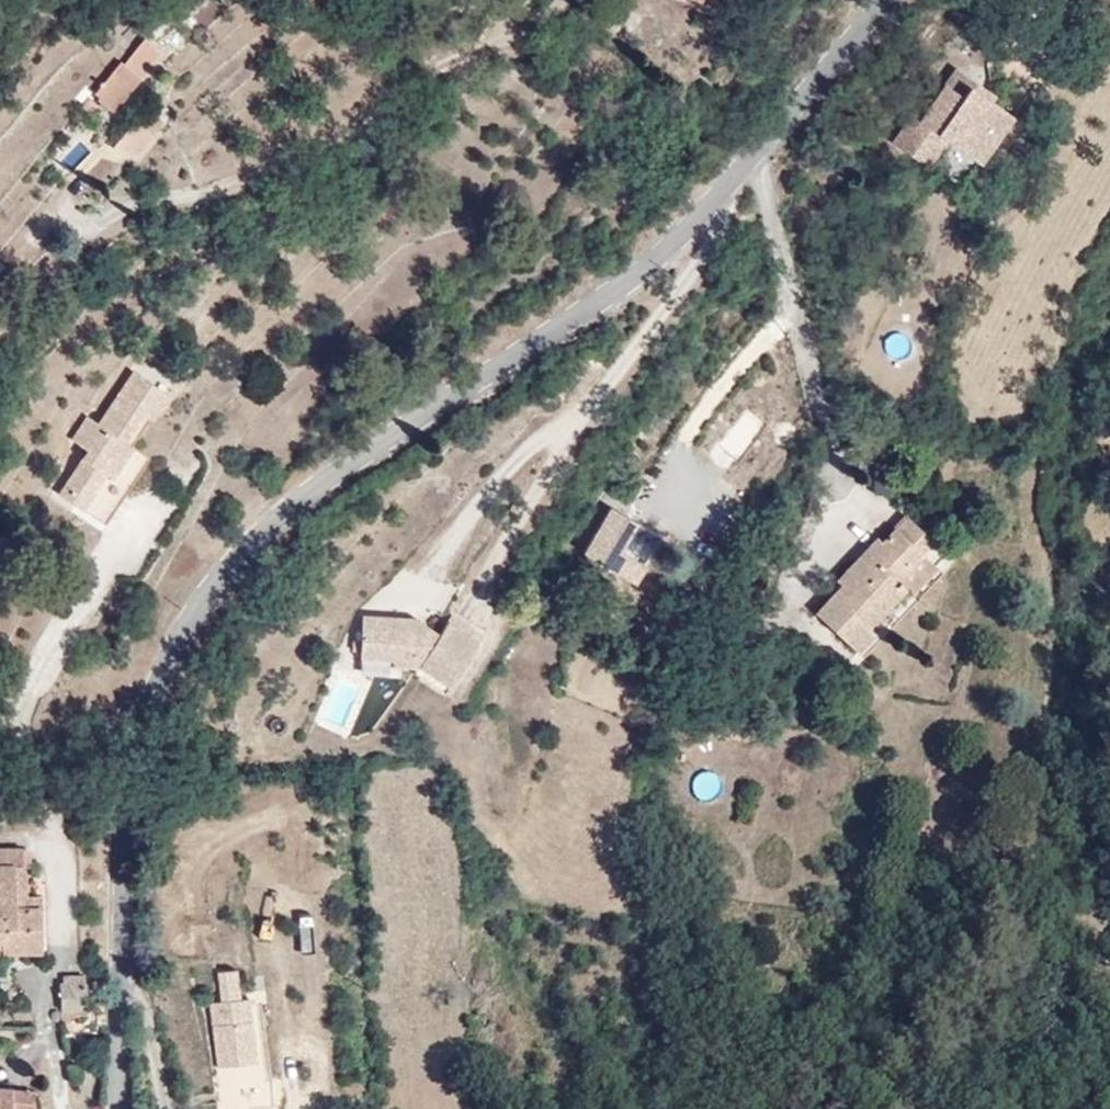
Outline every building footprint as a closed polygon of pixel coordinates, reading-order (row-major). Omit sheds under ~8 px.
[(125,50),(140,68),(156,53),(138,35),(125,50)] [(931,107),(941,86),(948,70),(926,57),(930,52),(904,35),(872,89),(865,83),(846,117),(880,134),(898,108),(922,121),(931,107)] [(100,108),(140,68),(125,50),(114,62),(110,56),(80,90),(100,108)] [(941,86),(954,74),(948,70),(941,86)] [(962,79),(954,74),(941,86),(931,107),(922,121),(935,127),(962,79)] [(91,160),(113,176),(137,148),(115,131),(91,160)] [(40,168),(55,179),(77,155),(63,142),(40,168)] [(135,371),(100,423),(90,416),(78,433),(94,444),(90,449),(60,493),(82,507),(105,523),(150,458),(132,446),(124,440),(143,412),(151,418),(168,394),(135,371)] [(124,440),(132,446),(151,418),(143,412),(124,440)] [(94,444),(78,433),(74,438),(90,449),(94,444)] [(887,519),(899,494),(863,476),(851,501),(887,519)] [(591,567),(611,572),(624,551),(637,528),(607,516),(591,567)] [(897,518),(887,528),(874,620),(900,590),(891,583),(911,558),(924,541),(897,518)] [(874,620),(887,528),(875,544),(854,571),(849,566),(832,585),(837,589),(812,619),(856,653),(871,633),(866,629),(874,620)] [(854,571),(875,544),(870,540),(849,566),(854,571)] [(624,551),(611,572),(626,576),(634,556),(624,551)] [(928,571),(911,558),(891,583),(900,590),(906,595),(928,571)] [(429,678),(463,621),(456,616),(439,635),(419,622),(367,616),(366,662),(409,666),(429,678)] [(489,640),(463,621),(429,678),(451,693),(489,640)] [(702,767),(689,786),(710,799),(722,780),(702,767)] [(39,948),(39,907),(21,907),(21,866),(29,864),(29,849),(0,851),(0,949),(39,948)] [(40,864),(29,864),(21,866),(21,907),(39,907),(40,864)] [(99,987),(81,987),(52,988),(52,1009),(102,1010),(99,987)] [(209,1009),(220,1050),(254,1043),(244,1002),(209,1009)] [(275,1081),(232,1080),(232,1108),(274,1108),(275,1081)] [(13,1108),(35,1108),(35,1090),(15,1091),(13,1108)] [(15,1091),(0,1091),(0,1108),(13,1108),(15,1091)]
